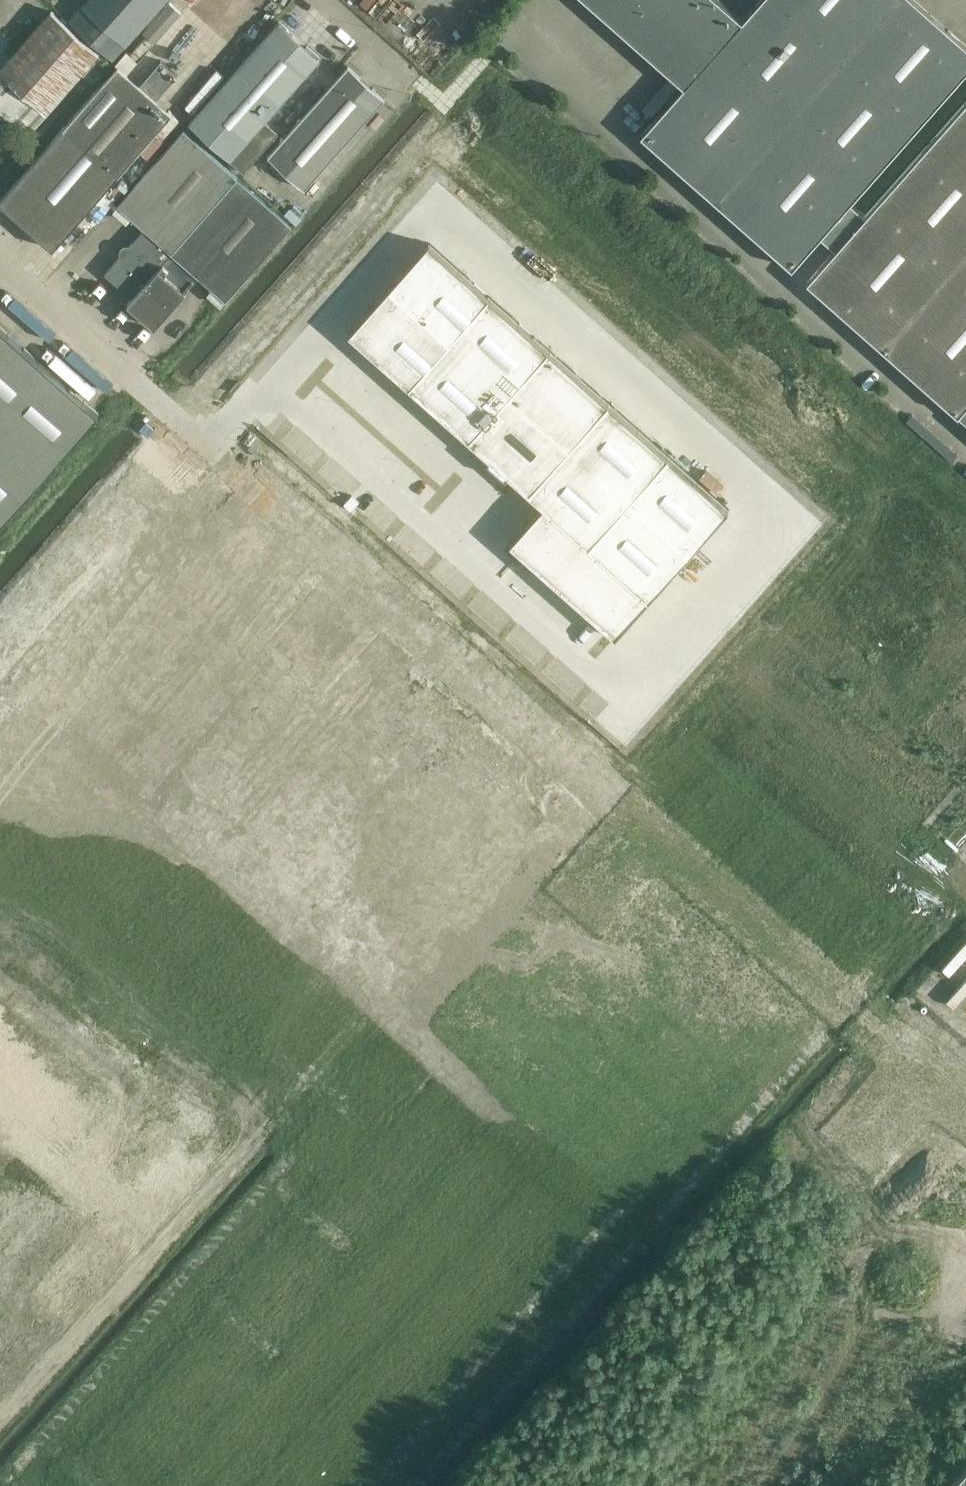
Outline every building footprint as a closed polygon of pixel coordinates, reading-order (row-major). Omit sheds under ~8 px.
[(70,19),(113,58),(126,44),(165,0),(87,0),(83,4),(70,19)] [(857,208),(849,202),(965,70),(965,46),(914,0),(758,0),(741,20),(719,0),(585,0),(682,86),(639,134),(791,268),(820,235),(827,241),(857,208)] [(155,41),(182,12),(170,1),(144,31),(155,41)] [(110,66),(98,55),(99,53),(51,10),(0,68),(0,72),(1,73),(28,97),(35,103),(37,105),(47,114),(72,84),(81,73),(93,85),(110,66)] [(244,171),(279,132),(266,121),(320,58),(279,22),(191,125),(244,171)] [(146,37),(130,54),(138,61),(153,44),(146,37)] [(117,63),(118,64),(127,72),(138,61),(130,54),(127,51),(117,63)] [(118,64),(65,125),(119,172),(172,112),(158,99),(178,77),(161,62),(141,84),(127,72),(118,64)] [(304,188),(385,98),(348,65),(268,155),(304,188)] [(0,75),(0,112),(23,133),(28,136),(47,114),(37,105),(35,103),(28,97),(1,73),(0,75)] [(864,215),(857,208),(827,241),(835,248),(806,281),(875,343),(957,415),(965,423),(965,100),(864,215)] [(0,198),(0,201),(37,234),(52,248),(112,180),(119,172),(65,125),(58,132),(0,198)] [(225,299),(291,224),(184,129),(118,204),(145,228),(129,245),(133,248),(123,259),(120,256),(105,273),(132,297),(127,303),(154,326),(186,291),(199,276),(225,299)] [(429,242),(348,333),(489,459),(487,461),(505,476),(506,475),(542,506),(509,544),(615,638),(729,509),(429,242)] [(6,332),(0,327),(0,524),(98,414),(6,332)] [(953,1485),(965,1485),(965,1472),(953,1485)]
